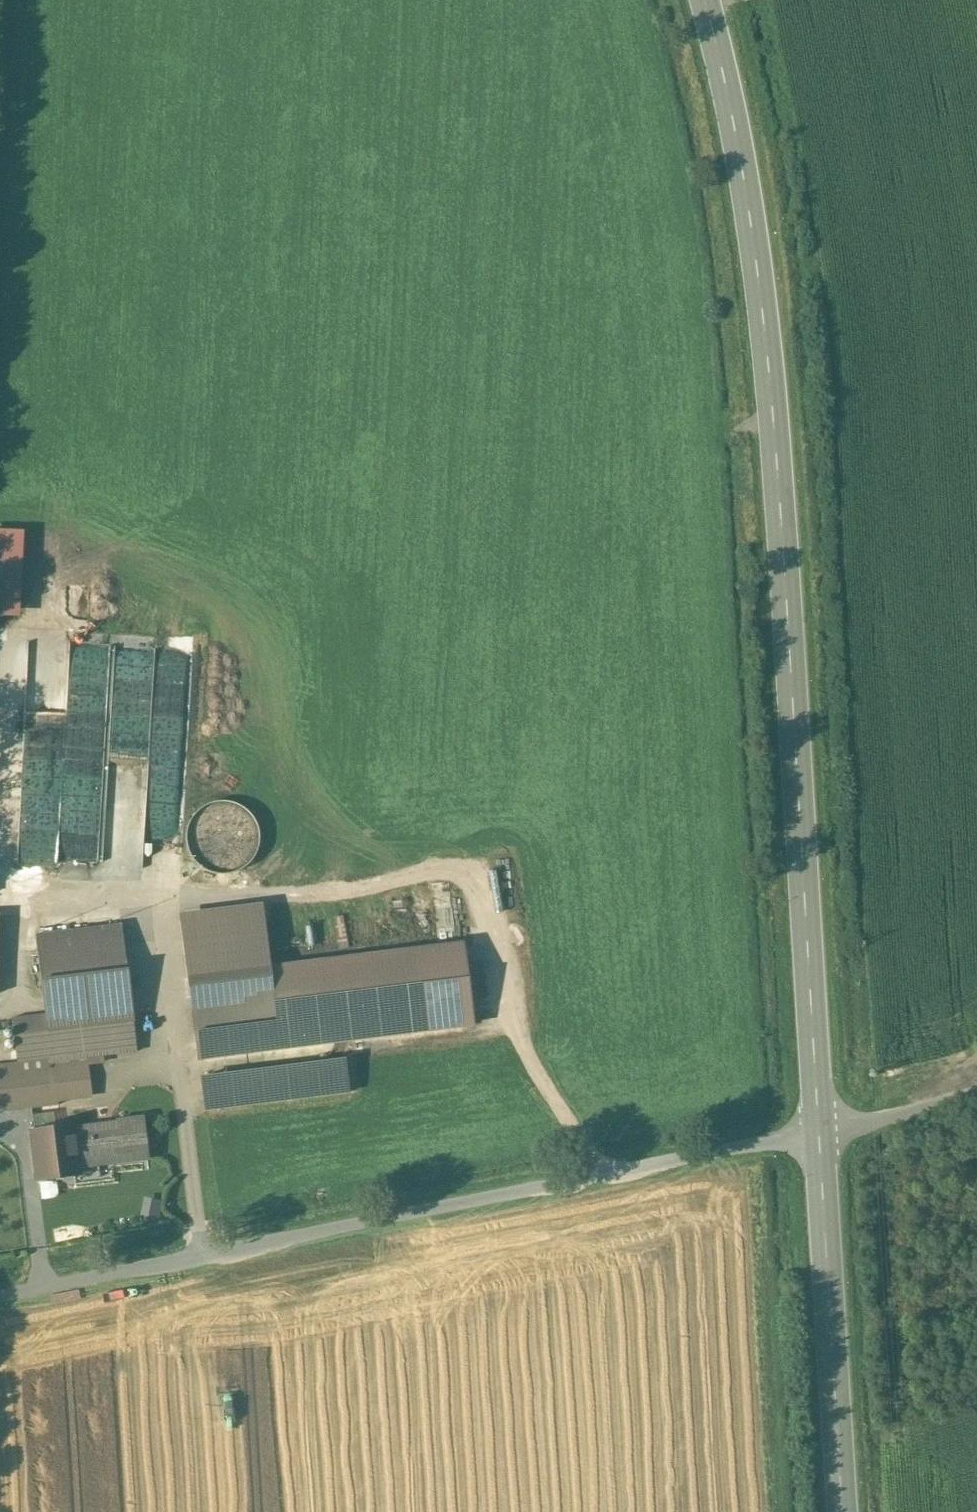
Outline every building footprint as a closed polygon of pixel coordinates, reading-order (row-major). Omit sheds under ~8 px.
[(20,532),(0,531),(0,618),(17,619),(20,532)] [(257,852),(259,838),(256,824),(248,812),(236,804),(221,802),(207,805),(196,813),(188,825),(186,839),(189,853),(197,865),(209,873),(223,875),(237,872),(249,864),(257,852)] [(258,908),(181,918),(199,1060),(473,1026),(462,943),(265,967),(258,908)] [(35,935),(44,1015),(11,1019),(17,1064),(0,1066),(0,1111),(23,1109),(58,1105),(57,1102),(63,1101),(90,1097),(85,1060),(136,1052),(136,1051),(137,1051),(133,1022),(134,1022),(127,972),(121,925),(35,935)] [(343,1061),(227,1075),(227,1074),(202,1077),(206,1111),(230,1108),(347,1093),(343,1061)] [(117,1121),(117,1125),(72,1130),(72,1127),(55,1129),(32,1132),(37,1174),(78,1169),(77,1166),(90,1164),(90,1165),(146,1158),(146,1159),(147,1158),(142,1118),(141,1118),(117,1121)]
